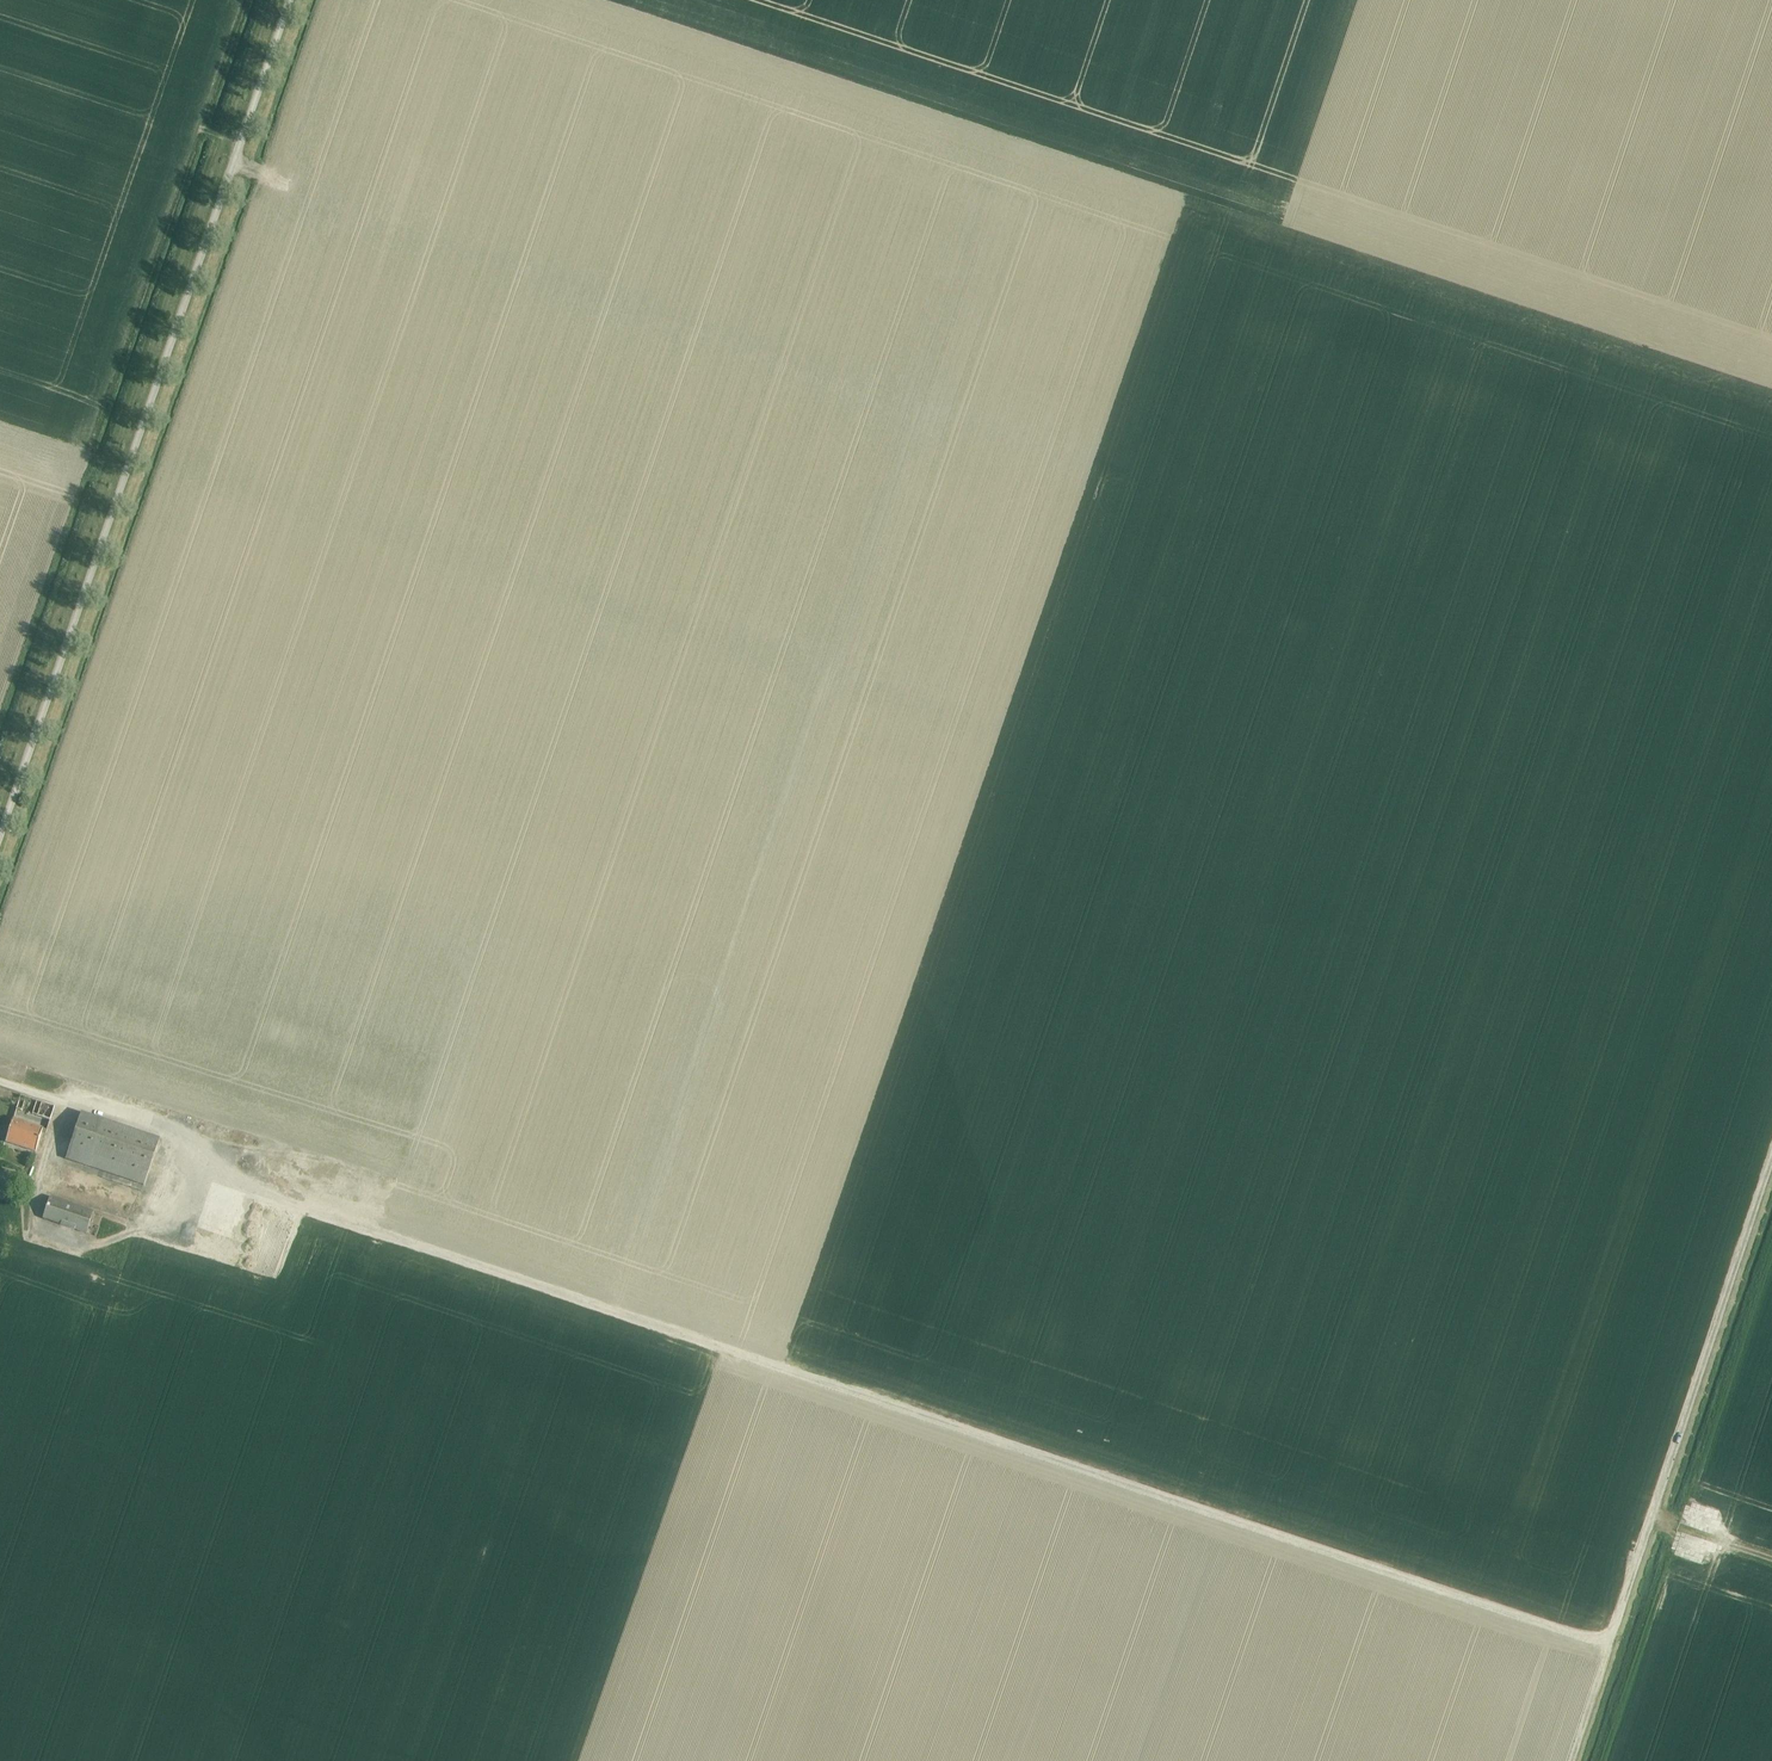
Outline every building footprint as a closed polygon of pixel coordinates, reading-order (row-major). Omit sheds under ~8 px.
[(51,1120),(55,1107),(21,1096),(17,1109),(51,1120)] [(145,1185),(160,1139),(82,1113),(66,1158),(145,1185)] [(46,1133),(47,1130),(14,1119),(6,1142),(36,1152),(43,1132),(46,1133)] [(50,1196),(43,1219),(87,1234),(94,1211),(50,1196)]
